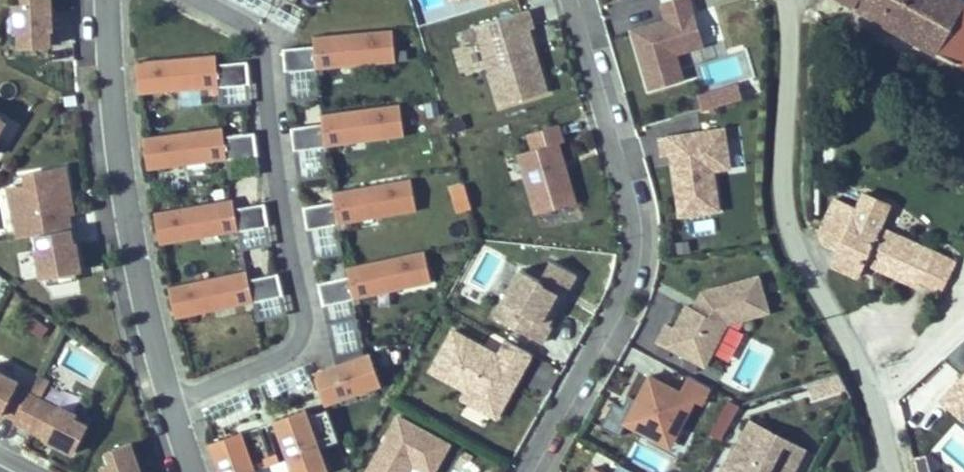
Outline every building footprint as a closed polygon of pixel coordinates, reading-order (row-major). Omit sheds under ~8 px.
[(15,42),(46,43),(46,27),(49,28),(50,0),(22,0),(12,1),(12,27),(15,27),(15,42)] [(695,0),(664,0),(669,15),(636,26),(655,85),(689,74),(681,49),(708,40),(695,0)] [(883,20),(963,59),(963,0),(899,0),(883,20)] [(547,89),(528,27),(533,25),(528,8),(477,23),(501,103),(547,89)] [(394,60),(390,27),(311,35),(312,44),(296,46),(280,48),(283,71),(314,68),(313,61),(353,57),(354,64),(394,60)] [(216,85),(247,83),(245,60),(214,62),(213,53),(133,60),(136,92),(176,89),(176,82),(216,78),(216,85)] [(353,57),(313,61),(314,68),(354,64),(353,57)] [(176,82),(176,89),(216,85),(216,78),(176,82)] [(402,135),(398,102),(319,112),(320,122),(289,126),(292,149),(323,145),(322,138),(362,133),(363,140),(402,135)] [(575,201),(557,141),(562,140),(557,123),(528,132),(533,147),(518,151),(536,212),(575,201)] [(225,158),(256,154),(253,131),(222,135),(220,126),(141,136),(145,168),(185,163),(184,156),(224,151),(225,158)] [(726,159),(722,128),(658,138),(661,155),(669,154),(676,153),(677,161),(670,162),(677,216),(717,210),(711,170),(710,161),(726,159)] [(322,138),(323,145),(363,140),(362,133),(322,138)] [(184,156),(185,163),(225,158),(224,151),(184,156)] [(677,161),(676,153),(669,154),(670,162),(677,161)] [(728,168),(726,159),(710,161),(711,170),(728,168)] [(40,229),(73,223),(70,208),(76,207),(67,162),(27,169),(29,180),(10,183),(19,233),(40,229)] [(414,209),(409,176),(330,190),(332,200),(301,205),(305,228),(335,222),(334,216),(374,209),(375,216),(414,209)] [(466,184),(449,187),(454,214),(470,211),(466,184)] [(237,229),(267,224),(264,201),(233,207),(231,197),(152,211),(157,243),(197,236),(196,229),(236,223),(237,229)] [(906,202),(884,240),(905,252),(896,266),(920,282),(929,268),(963,288),(963,244),(950,236),(963,216),(940,202),(930,217),(906,202)] [(334,216),(335,222),(375,216),(374,209),(334,216)] [(713,219),(690,221),(692,233),(715,231),(713,219)] [(83,265),(79,238),(76,239),(73,223),(40,229),(42,245),(39,245),(43,272),(48,271),(50,280),(80,275),(78,266),(83,265)] [(196,229),(197,236),(237,229),(236,223),(196,229)] [(430,281),(423,249),(345,266),(347,275),(316,282),(321,304),(351,298),(350,291),(389,283),(391,290),(430,281)] [(34,253),(18,253),(20,279),(35,278),(34,253)] [(542,321),(563,284),(570,288),(577,275),(553,261),(543,280),(521,268),(494,315),(541,342),(550,326),(548,325),(542,321)] [(252,301),(282,294),(278,272),(247,278),(245,269),(166,286),(173,318),(213,309),(212,302),(251,294),(252,301)] [(762,276),(696,290),(679,323),(663,326),(654,344),(705,370),(713,355),(729,363),(739,341),(736,322),(770,315),(762,276)] [(350,291),(351,298),(391,290),(389,283),(350,291)] [(464,284),(461,299),(481,302),(484,287),(464,284)] [(548,325),(570,288),(563,284),(542,321),(548,325)] [(212,302),(213,309),(252,301),(251,294),(212,302)] [(21,326),(39,340),(48,328),(30,314),(21,326)] [(496,417),(531,354),(505,339),(497,353),(494,359),(485,354),(482,345),(452,328),(429,369),(466,389),(461,398),(467,401),(490,413),(496,417)] [(944,359),(963,377),(940,400),(963,424),(963,339),(944,359)] [(494,359),(497,353),(482,345),(485,354),(494,359)] [(372,350),(315,371),(326,401),(383,381),(372,350)] [(32,390),(17,383),(19,382),(0,372),(0,414),(2,415),(4,412),(18,418),(32,390)] [(676,432),(693,400),(700,404),(709,387),(686,375),(678,390),(647,374),(621,422),(653,438),(676,432)] [(44,436),(74,451),(89,424),(75,417),(77,413),(63,406),(61,409),(42,399),(51,381),(40,375),(32,390),(18,418),(16,422),(44,436)] [(812,400),(841,392),(837,377),(808,385),(812,400)] [(715,397),(704,435),(726,442),(737,404),(715,397)] [(212,438),(224,471),(258,471),(254,462),(288,450),(297,471),(322,471),(328,470),(317,439),(337,433),(328,408),(311,414),(307,406),(276,417),(278,420),(245,431),(243,428),(212,438)] [(449,442),(398,414),(366,471),(405,471),(402,470),(407,460),(412,462),(430,471),(432,471),(449,442)] [(808,450),(746,419),(720,471),(797,471),(808,450)] [(668,446),(676,432),(653,438),(668,446)] [(133,441),(114,447),(118,460),(103,465),(106,471),(143,471),(133,441)] [(412,462),(407,460),(402,470),(405,471),(406,471),(412,462)]
